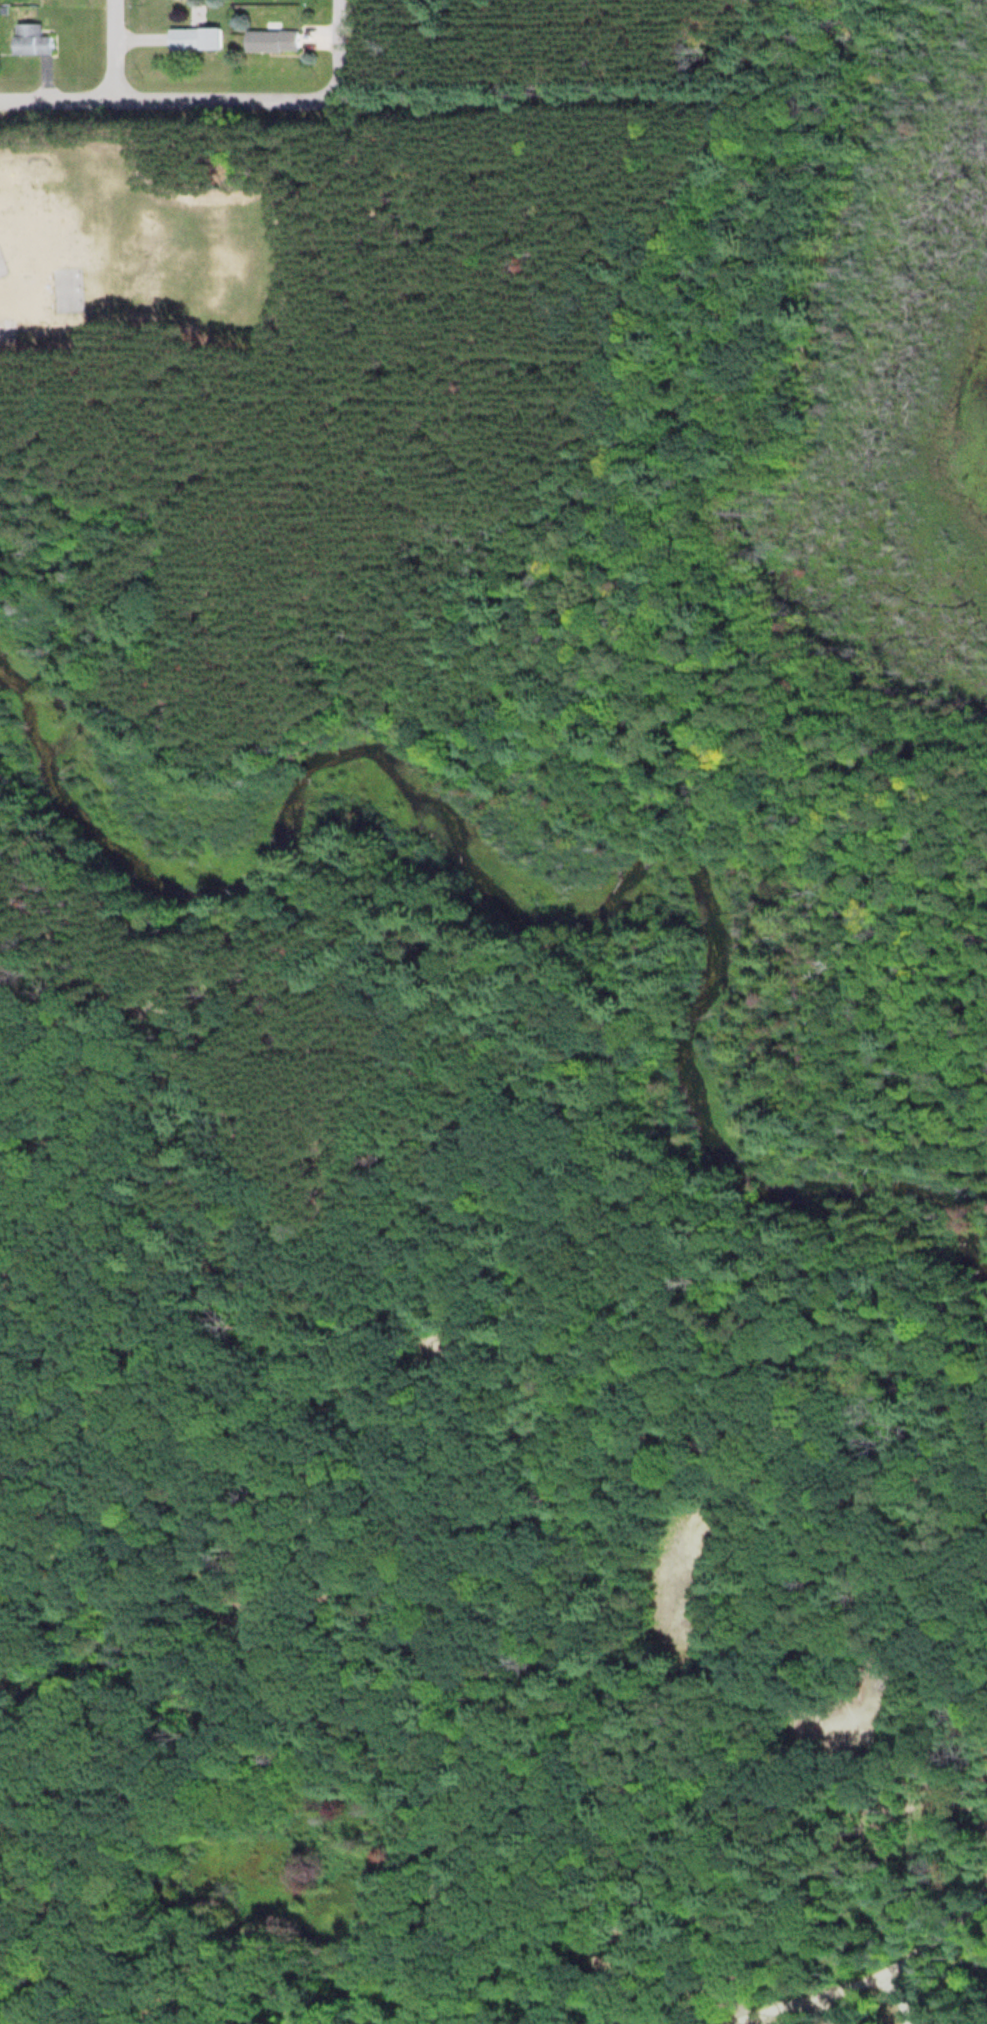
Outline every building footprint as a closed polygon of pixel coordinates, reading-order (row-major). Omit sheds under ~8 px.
[(13,55),(50,55),(50,36),(40,36),(40,24),(14,24),(13,55)] [(220,28),(168,28),(168,50),(220,50),(220,28)] [(246,52),(299,52),(299,32),(246,32),(246,52)]
